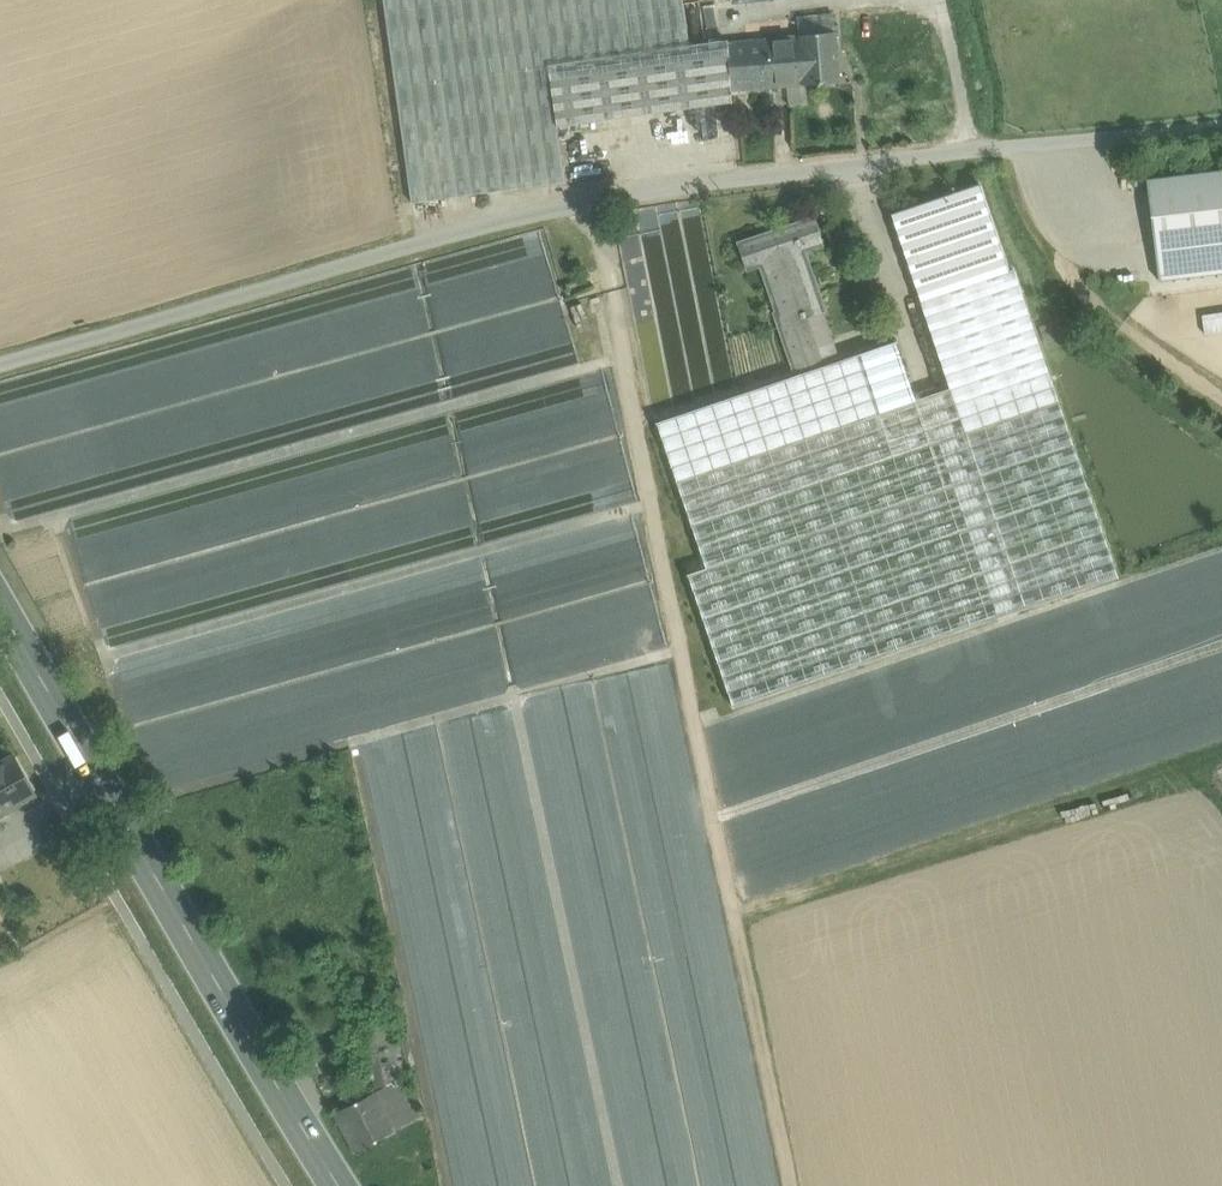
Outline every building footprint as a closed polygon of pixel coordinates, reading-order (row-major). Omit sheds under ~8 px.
[(411,203),(565,182),(557,126),(548,65),(689,45),(683,0),(383,0),(411,203)] [(833,8),(819,9),(821,33),(835,32),(833,8)] [(792,36),(821,33),(819,9),(790,12),(792,36)] [(792,36),(727,42),(731,90),(839,82),(835,32),(821,33),(792,36)] [(689,45),(548,65),(557,126),(732,102),(731,90),(727,42),(727,40),(689,45)] [(1147,180),(1159,280),(1221,273),(1221,170),(1147,180)] [(738,395),(657,422),(707,568),(688,574),(733,706),(1117,576),(1013,269),(1009,270),(979,183),(890,213),(950,388),(914,400),(893,342),(738,395)] [(718,320),(699,197),(617,210),(635,329),(690,320),(691,329),(704,327),(704,323),(718,320)] [(814,217),(737,243),(746,270),(760,265),(780,324),(778,324),(788,354),(816,344),(807,316),(821,311),(825,310),(804,250),(823,244),(814,217)] [(1202,332),(1221,329),(1221,310),(1199,313),(1202,332)] [(816,344),(822,360),(836,355),(821,311),(807,316),(816,344)] [(816,344),(788,354),(794,369),(822,360),(816,344)] [(0,764),(0,815),(37,794),(15,756),(0,764)] [(395,1020),(360,1028),(374,1092),(403,1077),(407,1075),(395,1020)] [(423,1116),(403,1077),(393,1082),(414,1121),(423,1116)] [(374,1092),(335,1113),(355,1152),(414,1121),(393,1082),(374,1092)]
